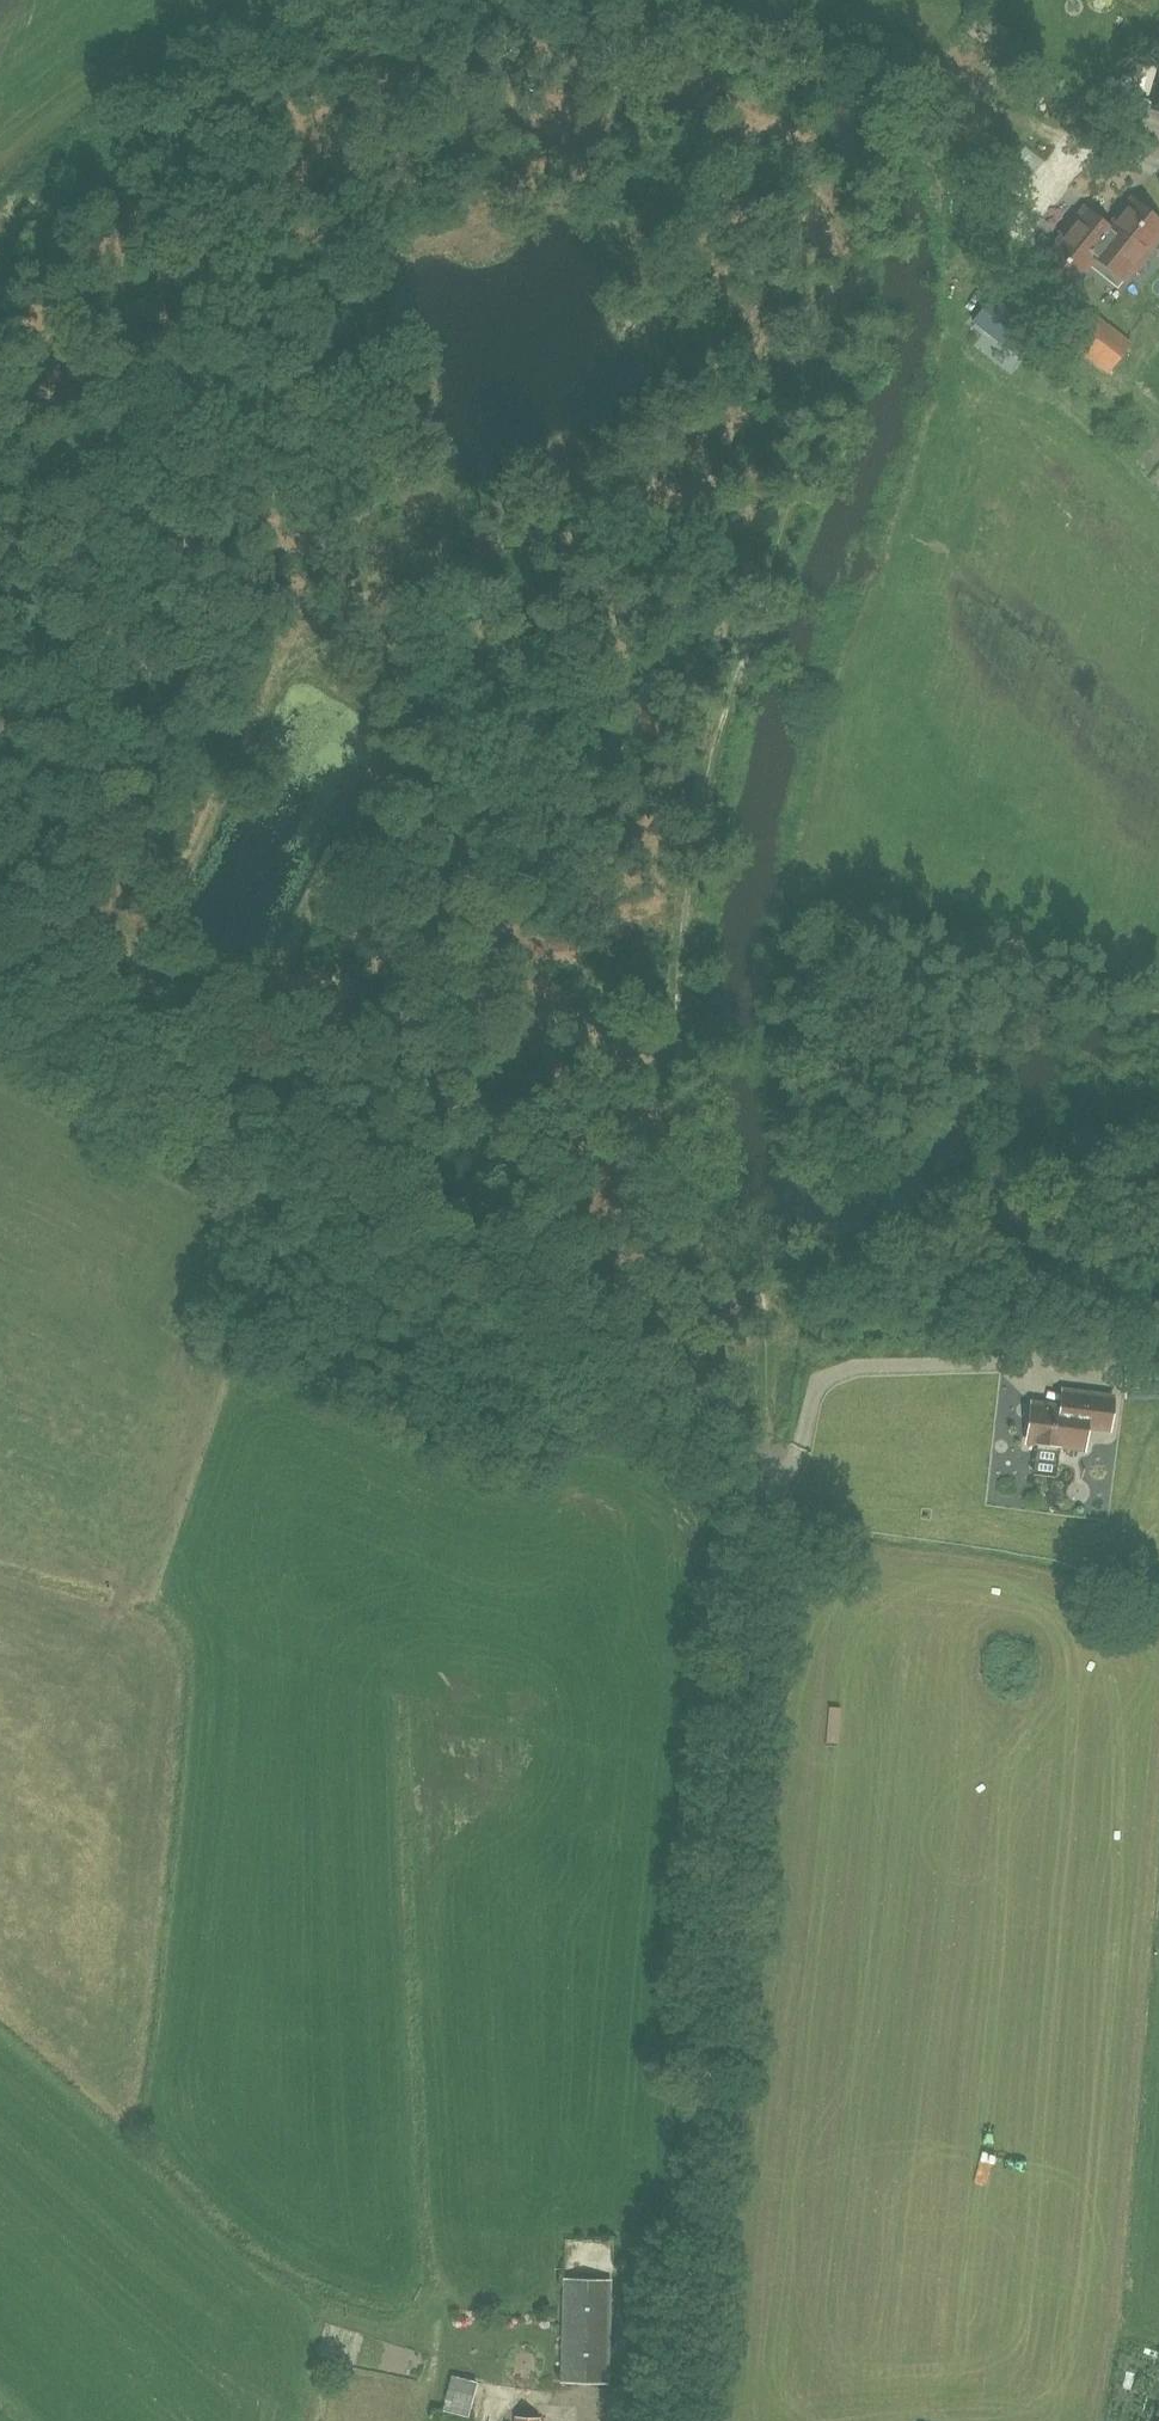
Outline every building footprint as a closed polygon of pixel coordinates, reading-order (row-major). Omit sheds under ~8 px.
[(1112,124),(1139,130),(1146,97),(1119,91),(1112,124)] [(1074,286),(1096,259),(1104,265),(1111,256),(1131,272),(1133,270),(1135,272),(1147,258),(1144,256),(1158,237),(1158,223),(1131,200),(1108,228),(1084,209),(1073,222),(1070,220),(1059,234),(1062,236),(1042,260),(1074,286)] [(1019,358),(1037,334),(991,299),(973,322),(1019,358)] [(1131,343),(1086,308),(1062,338),(1108,373),(1131,343)] [(1028,1441),(1083,1449),(1086,1426),(1109,1429),(1114,1396),(1064,1390),(1062,1407),(1033,1404),(1028,1441)] [(581,2246),(585,2266),(608,2262),(604,2242),(581,2246)] [(565,2279),(562,2381),(608,2382),(611,2280),(565,2279)] [(451,2375),(442,2410),(469,2417),(478,2382),(451,2375)]
